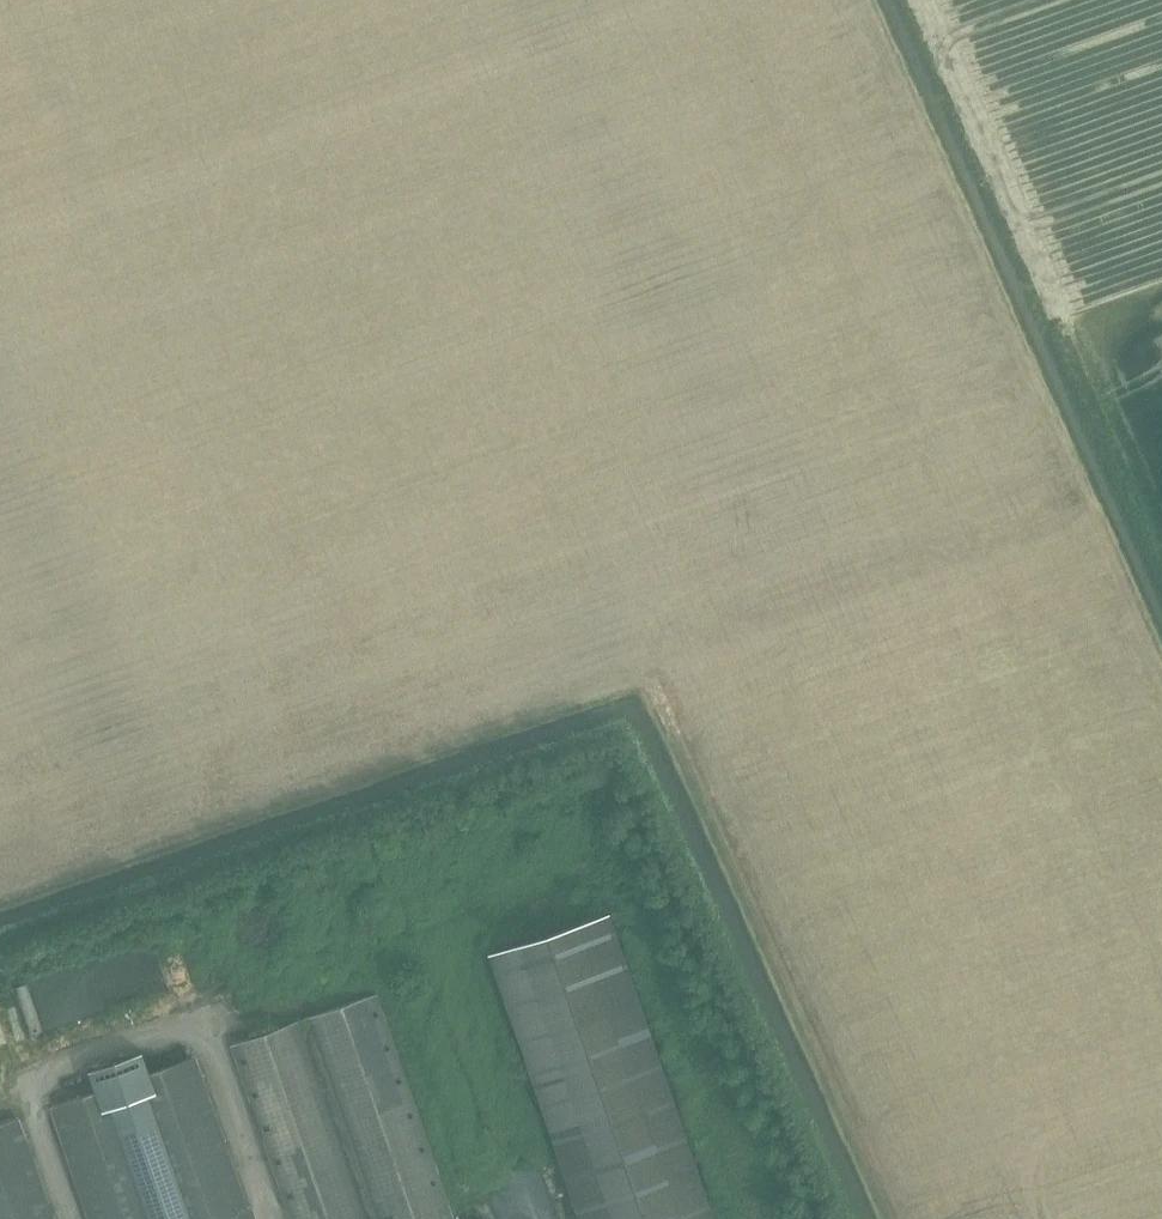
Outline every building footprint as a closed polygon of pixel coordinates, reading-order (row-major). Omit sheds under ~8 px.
[(559,1156),(581,1218),(715,1218),(609,912),(489,954),(559,1156)] [(234,1043),(294,1218),(452,1218),(374,994),(234,1043)] [(53,1105),(92,1218),(249,1218),(193,1057),(150,1072),(142,1051),(94,1068),(102,1088),(53,1105)] [(17,1118),(0,1124),(0,1218),(52,1218),(17,1118)]
